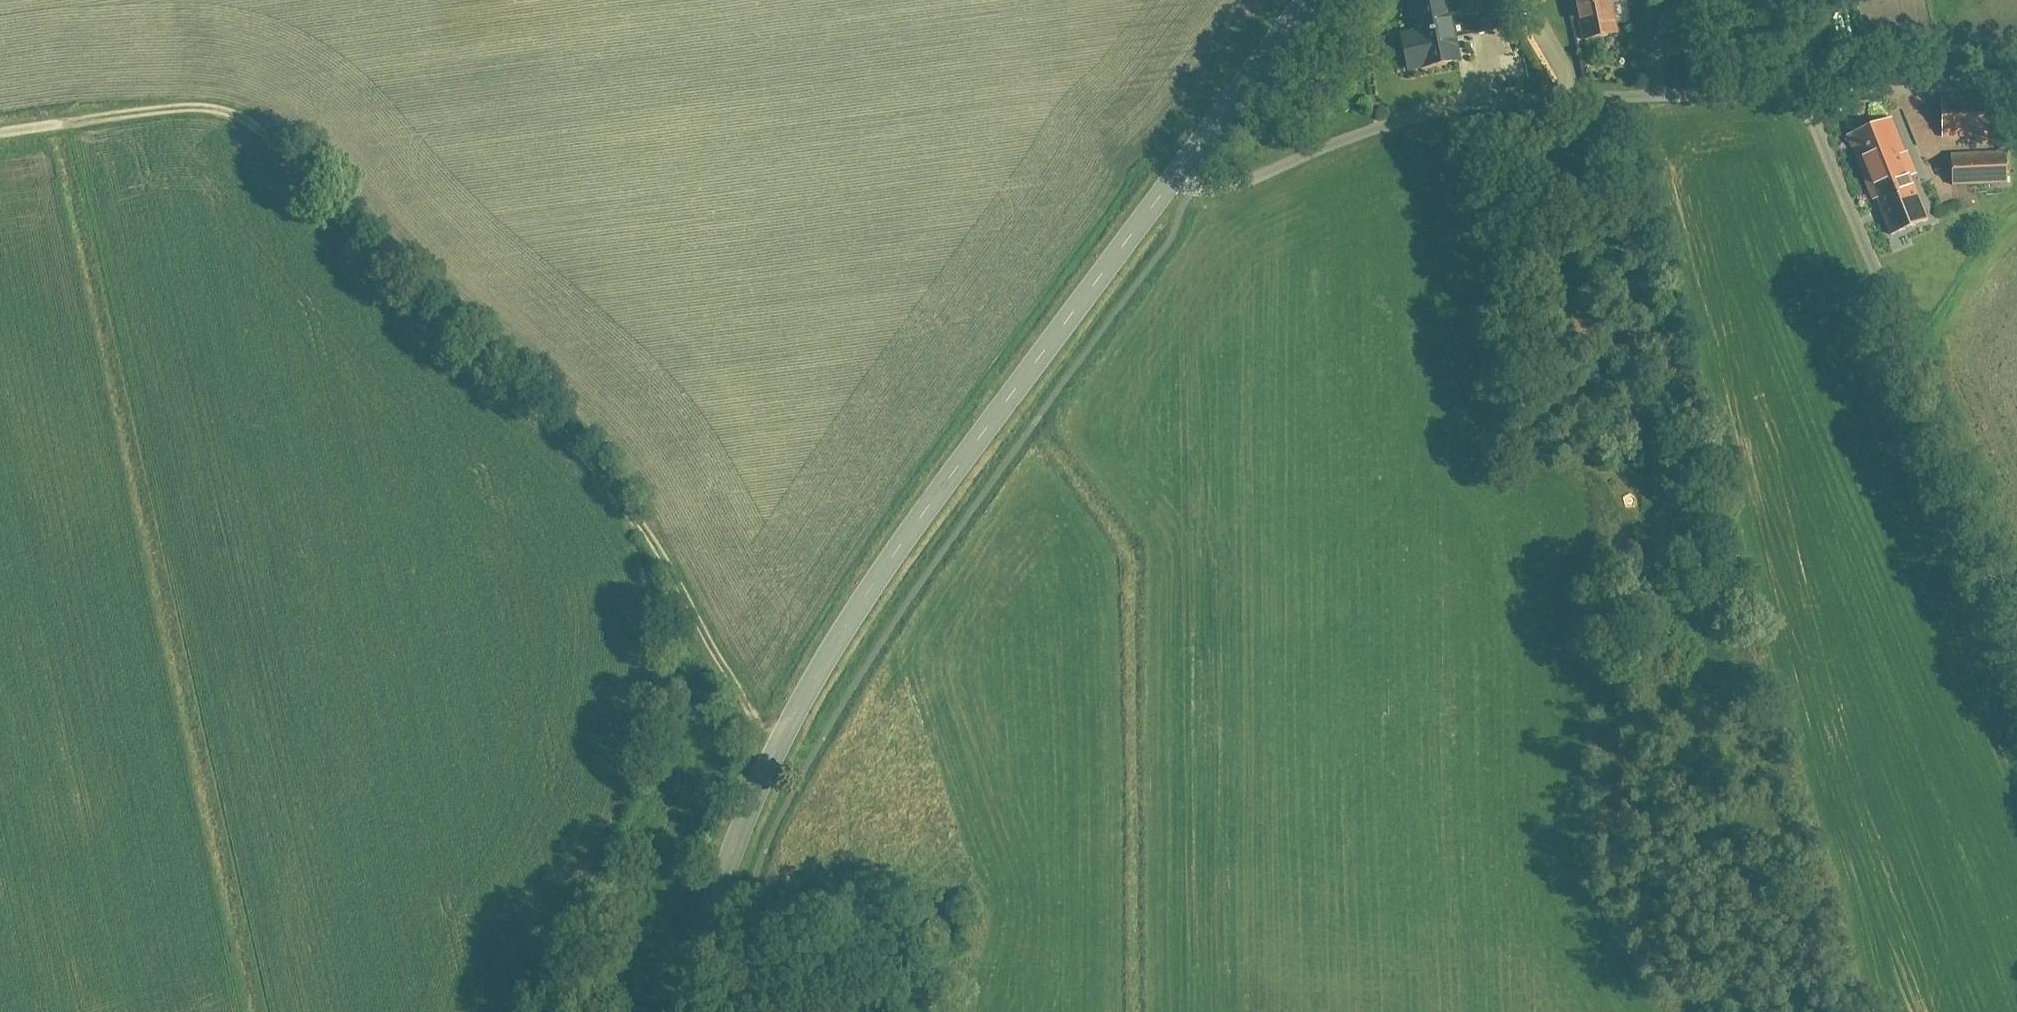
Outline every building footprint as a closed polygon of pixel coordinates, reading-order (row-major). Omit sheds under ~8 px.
[(1404,72),(1458,65),(1451,0),(1396,0),(1404,72)] [(1463,22),(1486,21),(1485,0),(1462,0),(1463,22)] [(1582,44),(1614,39),(1608,0),(1575,0),(1582,44)] [(1942,105),(1945,142),(1997,139),(1995,102),(1942,105)] [(1888,121),(1846,139),(1888,236),(1930,217),(1888,121)] [(1955,163),(1956,190),(2008,188),(2007,161),(1955,163)]
